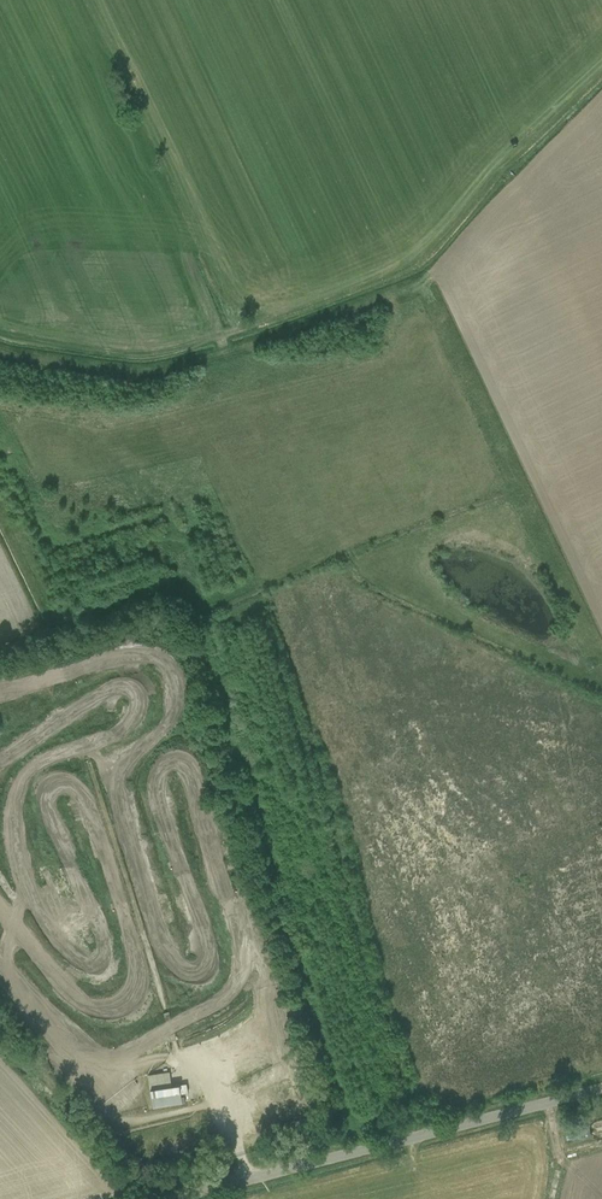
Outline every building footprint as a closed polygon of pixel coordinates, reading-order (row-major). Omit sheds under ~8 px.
[(147,1074),(151,1102),(180,1097),(178,1083),(170,1084),(168,1071),(147,1074)]
